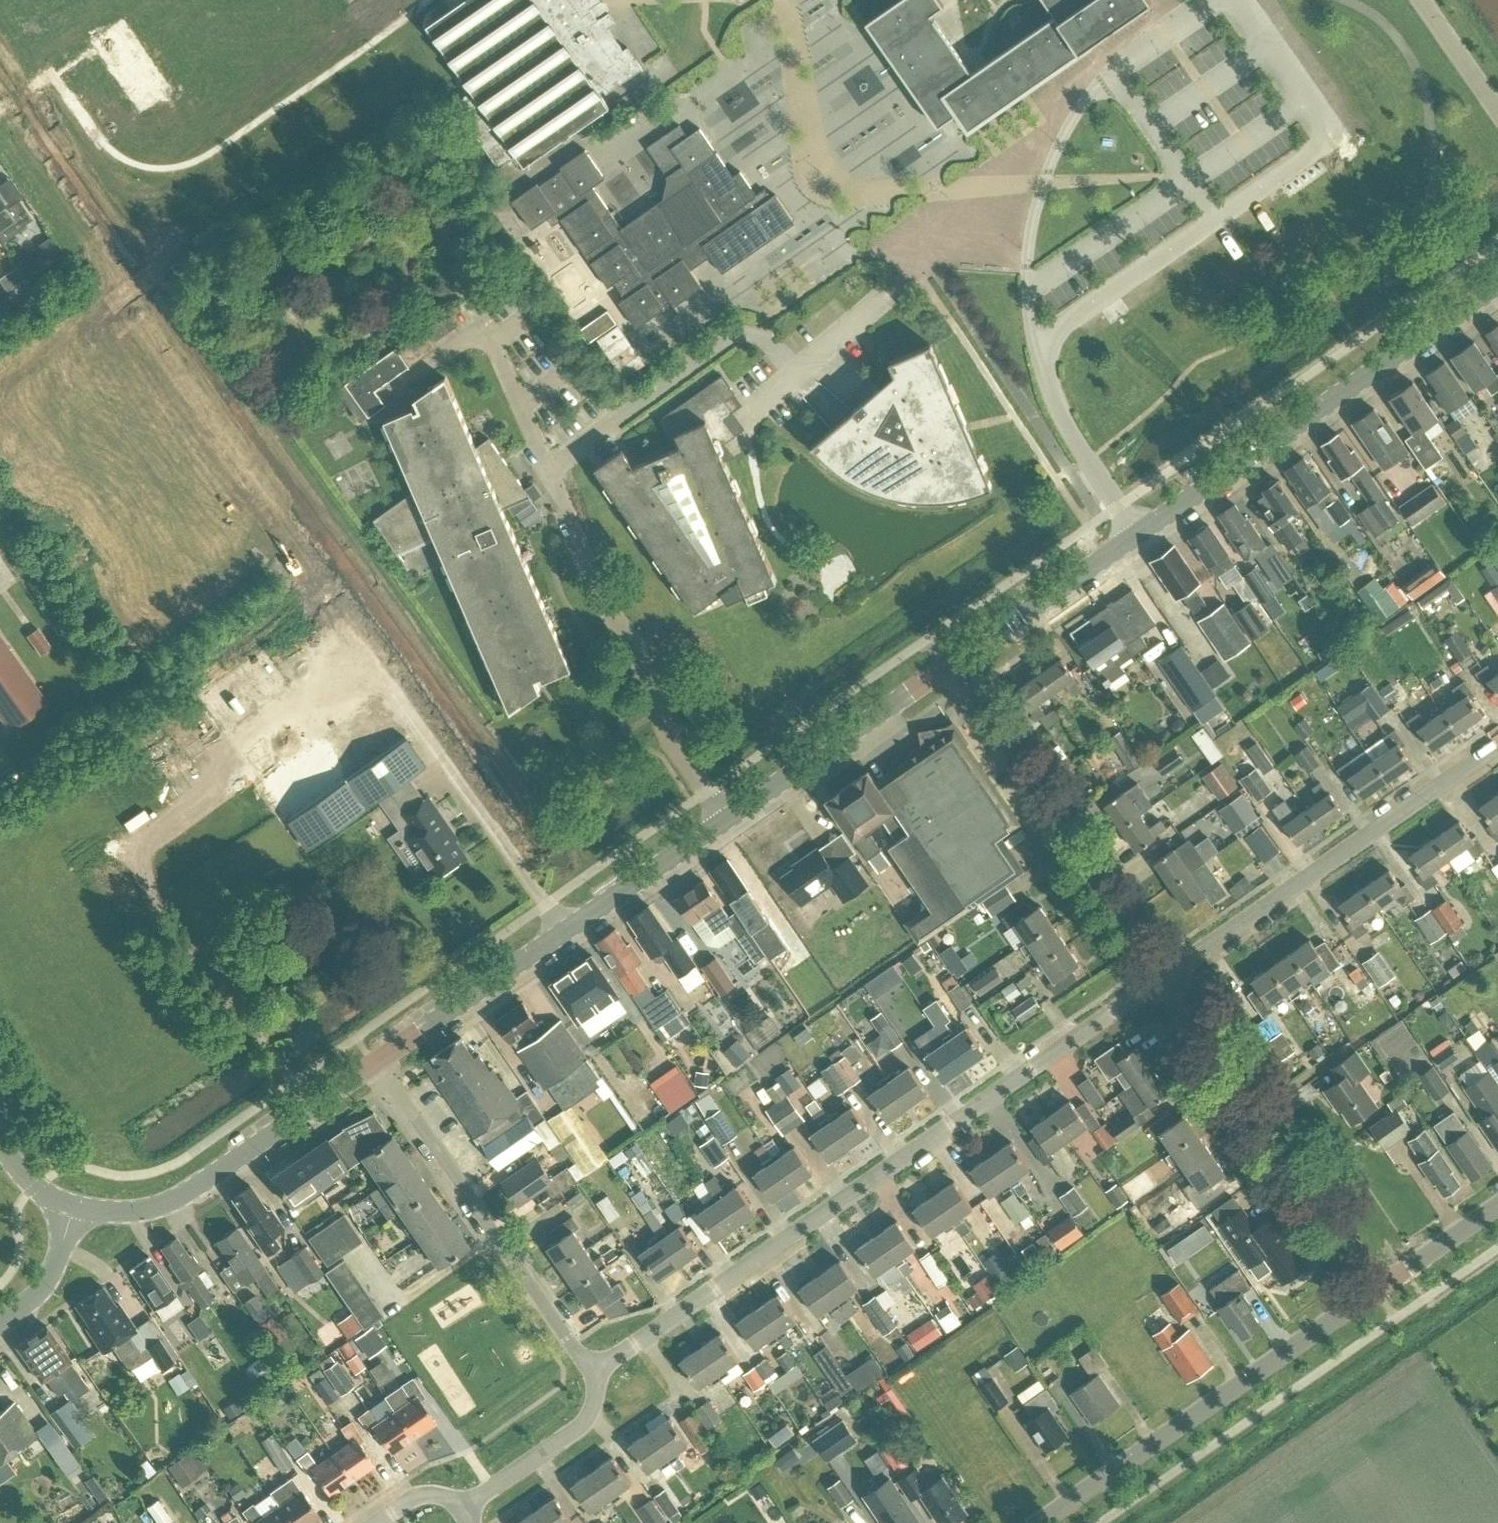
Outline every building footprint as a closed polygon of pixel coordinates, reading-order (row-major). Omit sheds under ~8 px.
[(618,79),(621,83),(643,68),(628,46),(624,49),(608,28),(617,22),(609,12),(604,13),(601,8),(601,0),(464,0),(427,26),(475,95),(471,97),(468,93),(454,103),(499,168),(514,158),(511,154),(515,152),(525,166),(610,106),(600,92),(604,89),(607,93),(617,86),(614,82),(618,79)] [(1151,0),(1044,0),(1054,15),(972,72),(931,14),(944,5),(940,0),(898,0),(866,22),(938,127),(956,114),(967,130),(1152,2),(1151,0)] [(653,122),(660,117),(651,104),(644,109),(653,122)] [(699,127),(687,136),(678,125),(646,147),(666,176),(666,178),(667,177),(668,178),(664,200),(648,211),(623,229),(610,211),(593,186),(606,178),(586,149),(561,167),(563,170),(540,186),(538,183),(512,201),(532,229),(548,218),(553,226),(562,220),(608,287),(615,282),(626,298),(620,302),(637,327),(665,308),(662,304),(670,299),(674,306),(703,286),(691,270),(711,256),(723,273),(772,239),(796,222),(776,194),(771,197),(765,188),(756,194),(740,170),(733,175),(716,151),(699,127)] [(13,220),(19,228),(32,219),(18,199),(5,208),(0,201),(0,228),(13,220)] [(64,237),(51,246),(58,256),(71,247),(64,237)] [(8,290),(26,278),(18,266),(0,278),(8,290)] [(580,330),(589,343),(617,323),(608,310),(580,330)] [(403,351),(413,364),(439,345),(437,342),(453,331),(443,318),(427,329),(430,332),(403,351)] [(1487,334),(1493,342),(1491,344),(1497,354),(1497,326),(1487,334)] [(646,367),(619,328),(598,342),(625,381),(646,367)] [(1452,357),(1475,391),(1485,384),(1492,394),(1497,389),(1497,374),(1497,375),(1474,343),(1474,342),(1452,357)] [(829,463),(839,471),(849,477),(860,483),(871,489),(883,493),(894,496),(907,499),(919,500),(932,500),(944,500),(957,498),(969,496),(981,492),(993,487),(931,343),(889,361),(895,374),(871,394),(865,388),(857,394),(863,401),(812,445),(820,455),(829,463)] [(397,348),(382,358),(346,384),(369,417),(386,405),(376,390),(410,366),(397,348)] [(1427,373),(1440,391),(1436,393),(1449,412),(1470,397),(1445,361),(1427,373)] [(596,468),(696,610),(722,592),(728,601),(776,581),(719,448),(736,436),(724,419),(734,412),(726,400),(735,394),(722,375),(660,419),(673,449),(634,465),(623,449),(596,468)] [(418,406),(385,420),(415,490),(374,520),(400,555),(436,539),(511,712),(542,690),(538,683),(572,669),(511,528),(503,509),(510,506),(516,514),(527,506),(523,500),(530,497),(534,503),(535,502),(506,461),(489,438),(476,447),(446,377),(415,399),(418,406)] [(1413,381),(1390,397),(1415,432),(1406,439),(1426,468),(1443,456),(1423,427),(1438,417),(1413,381)] [(1374,409),(1354,423),(1368,443),(1364,445),(1381,470),(1408,452),(1386,421),(1383,423),(1374,409)] [(1472,444),(1475,442),(1457,415),(1444,423),(1477,473),(1487,467),(1472,444)] [(1338,434),(1323,444),(1336,463),(1332,465),(1341,479),(1350,473),(1370,504),(1384,495),(1353,449),(1349,452),(1338,434)] [(1305,458),(1286,471),(1299,489),(1296,491),(1307,506),(1326,534),(1338,526),(1351,517),(1321,474),(1318,476),(1305,458)] [(1269,512),(1266,514),(1289,548),(1304,538),(1290,518),(1300,511),(1279,479),(1277,480),(1273,478),(1264,484),(1265,489),(1263,490),(1266,494),(1259,498),(1269,512)] [(1401,504),(1413,522),(1447,500),(1435,482),(1401,504)] [(1369,507),(1361,513),(1371,527),(1376,534),(1383,529),(1399,519),(1384,495),(1370,504),(1368,506),(1369,507)] [(1244,517),(1235,503),(1218,515),(1231,533),(1229,534),(1245,558),(1254,552),(1266,544),(1247,515),(1244,517)] [(1209,567),(1212,565),(1218,575),(1235,563),(1229,554),(1230,553),(1210,524),(1207,526),(1204,525),(1200,528),(1199,532),(1190,539),(1209,567)] [(1266,544),(1254,552),(1266,569),(1281,559),(1270,542),(1266,544)] [(1183,595),(1194,611),(1206,602),(1195,587),(1200,583),(1174,546),(1152,561),(1177,598),(1183,595)] [(1402,582),(1413,597),(1446,574),(1434,558),(1402,582)] [(1495,582),(1497,580),(1497,562),(1496,559),(1484,567),(1495,582)] [(1296,571),(1307,587),(1319,579),(1308,563),(1296,571)] [(1257,566),(1244,575),(1262,602),(1276,593),(1257,566)] [(1244,576),(1233,583),(1247,604),(1258,597),(1244,576)] [(1420,602),(1425,610),(1451,592),(1460,605),(1468,600),(1453,579),(1420,602)] [(1364,601),(1378,621),(1399,606),(1385,586),(1364,601)] [(1080,646),(1094,666),(1107,685),(1126,672),(1121,665),(1149,645),(1141,634),(1157,623),(1133,589),(1091,619),(1100,632),(1080,646)] [(1225,602),(1198,620),(1225,660),(1252,642),(1225,602)] [(1235,613),(1254,642),(1272,631),(1253,602),(1235,613)] [(1397,629),(1417,616),(1413,610),(1386,627),(1394,640),(1401,636),(1397,629)] [(26,635),(40,655),(51,647),(37,627),(26,635)] [(10,731),(49,703),(0,633),(0,717),(10,731)] [(1447,642),(1459,660),(1472,652),(1459,633),(1447,642)] [(1217,693),(1183,644),(1158,661),(1192,710),(1217,693)] [(1334,658),(1324,665),(1330,673),(1340,667),(1334,658)] [(1038,675),(1052,693),(1066,684),(1074,695),(1081,690),(1073,678),(1074,677),(1062,659),(1038,675)] [(1349,665),(1327,676),(1339,700),(1361,689),(1349,665)] [(1497,695),(1497,673),(1494,676),(1487,665),(1476,673),(1486,688),(1491,684),(1497,695)] [(1030,709),(1038,720),(1046,714),(1038,703),(1052,693),(1038,675),(1015,691),(1028,710),(1030,709)] [(1443,711),(1458,731),(1482,714),(1471,698),(1476,695),(1465,680),(1453,689),(1460,700),(1443,711)] [(1374,723),(1388,714),(1370,688),(1339,709),(1350,724),(1367,712),(1374,723)] [(1386,696),(1392,706),(1402,699),(1395,690),(1386,696)] [(1299,693),(1290,699),(1296,708),(1306,701),(1299,693)] [(379,698),(261,781),(309,849),(427,766),(379,698)] [(1422,732),(1433,748),(1458,731),(1443,711),(1426,723),(1419,713),(1407,721),(1417,735),(1422,732)] [(1215,761),(1227,753),(1208,724),(1196,732),(1215,761)] [(880,819),(896,842),(889,847),(929,906),(904,923),(918,943),(982,899),(992,913),(1014,898),(1004,884),(1018,875),(995,842),(1021,824),(954,727),(949,730),(941,731),(941,728),(932,729),(933,733),(925,734),(927,745),(903,762),(899,755),(891,761),(895,767),(876,781),(868,771),(827,799),(868,859),(875,870),(888,861),(880,850),(881,850),(870,835),(866,837),(862,832),(880,819)] [(1374,759),(1388,779),(1413,762),(1402,746),(1406,743),(1396,728),(1384,737),(1391,748),(1374,759)] [(1141,763),(1121,733),(1111,739),(1131,770),(1141,763)] [(1255,759),(1264,753),(1257,742),(1247,749),(1255,759)] [(1051,751),(1057,761),(1065,756),(1059,745),(1051,751)] [(1321,763),(1309,746),(1297,755),(1310,773),(1322,764),(1321,763)] [(1174,747),(1154,761),(1163,775),(1184,760),(1174,747)] [(1240,779),(1255,769),(1242,751),(1228,761),(1240,779)] [(1352,781),(1364,797),(1388,779),(1374,759),(1357,771),(1349,760),(1337,769),(1348,784),(1352,781)] [(1222,761),(1204,774),(1219,797),(1238,785),(1222,761)] [(1265,764),(1247,776),(1262,800),(1281,788),(1265,764)] [(1122,791),(1104,804),(1121,828),(1139,815),(1154,804),(1137,781),(1122,791)] [(1322,799),(1308,809),(1321,827),(1344,811),(1331,793),(1329,794),(1321,782),(1314,788),(1322,799)] [(1259,811),(1244,790),(1221,806),(1236,827),(1259,811)] [(1497,841),(1497,795),(1481,807),(1493,824),(1488,827),(1497,841)] [(405,813),(418,832),(409,838),(436,877),(466,856),(426,799),(405,813)] [(1285,799),(1273,807),(1285,825),(1297,843),(1321,827),(1308,809),(1297,816),(1285,799)] [(1139,815),(1121,828),(1137,851),(1155,838),(1153,836),(1165,828),(1160,821),(1148,829),(1139,815)] [(1436,838),(1450,859),(1468,847),(1475,857),(1487,849),(1477,835),(1473,838),(1461,821),(1436,838)] [(1252,846),(1267,836),(1260,826),(1245,836),(1252,846)] [(1173,850),(1154,863),(1170,886),(1201,864),(1200,862),(1218,850),(1208,835),(1190,848),(1186,842),(1173,850)] [(1417,876),(1427,889),(1439,881),(1432,871),(1450,859),(1436,838),(1410,856),(1422,873),(1417,876)] [(782,877),(802,904),(833,883),(845,900),(869,884),(850,857),(833,868),(819,848),(801,860),(803,863),(782,877)] [(711,871),(770,959),(787,947),(728,859),(711,871)] [(1201,864),(1170,886),(1186,909),(1205,896),(1211,905),(1224,896),(1211,878),(1201,864)] [(1365,887),(1380,908),(1398,895),(1405,905),(1416,897),(1407,883),(1403,886),(1391,869),(1365,887)] [(1247,876),(1236,883),(1244,894),(1254,887),(1247,876)] [(677,900),(693,923),(704,916),(716,934),(731,924),(727,918),(729,916),(705,880),(690,891),(687,890),(680,894),(680,897),(677,900)] [(1347,924),(1357,938),(1369,930),(1362,920),(1380,908),(1365,887),(1340,904),(1352,921),(1347,924)] [(1431,906),(1432,908),(1448,931),(1449,933),(1460,925),(1442,898),(1431,906)] [(1027,941),(1052,924),(1039,905),(1032,910),(1024,902),(1002,918),(1009,928),(1015,924),(1027,941)] [(651,957),(660,951),(679,978),(696,966),(677,939),(673,942),(649,907),(629,920),(640,935),(637,937),(651,957)] [(1034,951),(1042,961),(1066,944),(1052,924),(1027,941),(1028,941),(1021,946),(1027,955),(1034,951)] [(1460,925),(1449,933),(1454,941),(1466,933),(1461,924),(1460,925)] [(596,941),(633,994),(665,1041),(691,1023),(667,987),(655,996),(634,965),(642,960),(631,945),(628,947),(615,928),(596,941)] [(1311,939),(1294,950),(1311,975),(1327,964),(1331,970),(1341,963),(1326,940),(1315,945),(1311,939)] [(1048,984),(1056,995),(1078,979),(1074,968),(1080,964),(1066,944),(1042,961),(1055,980),(1048,984)] [(1272,966),(1289,991),(1293,997),(1301,991),(1297,985),(1311,975),(1294,950),(1272,966)] [(1379,952),(1362,964),(1379,988),(1396,977),(1379,952)] [(592,954),(551,983),(579,1024),(620,995),(592,954)] [(901,962),(911,975),(921,967),(912,954),(901,962)] [(715,955),(703,966),(721,992),(735,983),(715,955)] [(947,965),(956,977),(968,969),(960,957),(947,965)] [(1248,995),(1264,1017),(1274,1011),(1269,1005),(1289,991),(1272,966),(1252,979),(1256,986),(1248,995)] [(972,982),(979,994),(1003,978),(995,967),(972,982)] [(1362,976),(1357,969),(1351,973),(1356,980),(1362,976)] [(1003,989),(1011,1000),(1023,992),(1024,993),(1036,985),(1029,975),(1016,983),(1015,981),(1003,989)] [(865,984),(874,998),(885,991),(875,976),(865,984)] [(948,991),(961,1011),(974,1003),(960,982),(948,991)] [(936,999),(923,1008),(942,1035),(964,1066),(984,1052),(966,1026),(953,1035),(950,1030),(945,1023),(950,1019),(936,999)] [(1312,1007),(1309,1002),(1303,1001),(1298,1004),(1304,1012),(1312,1007)] [(549,1087),(565,1109),(565,1110),(573,1104),(600,1086),(597,1081),(601,1078),(561,1021),(549,1030),(543,1021),(538,1024),(523,1003),(496,1021),(511,1043),(515,1040),(522,1049),(519,1051),(546,1089),(549,1087)] [(1026,1003),(998,1023),(1004,1033),(1033,1013),(1026,1003)] [(880,1014),(868,1022),(890,1053),(901,1045),(880,1014)] [(793,1036),(800,1046),(813,1037),(806,1027),(793,1036)] [(1281,1059),(1292,1052),(1280,1034),(1268,1041),(1281,1059)] [(1430,1047),(1443,1066),(1462,1054),(1448,1034),(1430,1047)] [(938,1045),(925,1054),(943,1080),(964,1066),(942,1035),(934,1040),(938,1045)] [(424,1063),(476,1137),(497,1167),(541,1137),(531,1121),(542,1114),(525,1088),(516,1094),(505,1079),(503,1081),(495,1069),(492,1071),(481,1055),(476,1058),(462,1037),(424,1063)] [(721,1050),(734,1065),(749,1052),(736,1037),(721,1050)] [(1125,1068),(1135,1082),(1153,1069),(1138,1046),(1128,1053),(1120,1041),(1095,1058),(1105,1072),(1109,1069),(1114,1076),(1125,1068)] [(1491,1041),(1478,1050),(1490,1066),(1497,1060),(1497,1051),(1491,1041)] [(1321,1042),(1308,1052),(1315,1061),(1328,1052),(1321,1042)] [(1357,1078),(1369,1070),(1356,1051),(1333,1067),(1340,1078),(1325,1089),(1335,1103),(1338,1101),(1353,1122),(1376,1106),(1357,1078)] [(838,1067),(854,1090),(865,1082),(849,1060),(838,1067)] [(684,1062),(655,1079),(673,1110),(702,1093),(684,1062)] [(777,1073),(789,1090),(802,1080),(790,1063),(777,1073)] [(885,1074),(906,1106),(926,1092),(908,1065),(896,1074),(892,1069),(885,1074)] [(1419,1075),(1436,1099),(1450,1089),(1433,1065),(1419,1075)] [(826,1073),(842,1097),(851,1090),(835,1067),(826,1073)] [(1153,1069),(1135,1082),(1122,1091),(1138,1113),(1150,1105),(1151,1106),(1169,1093),(1153,1069)] [(814,1071),(803,1079),(807,1085),(818,1077),(814,1071)] [(1490,1071),(1465,1087),(1486,1117),(1479,1122),(1497,1150),(1497,1083),(1490,1071)] [(826,1074),(814,1081),(821,1095),(833,1089),(826,1074)] [(867,1094),(886,1120),(906,1106),(885,1074),(876,1080),(880,1085),(867,1094)] [(1092,1078),(1082,1085),(1097,1107),(1107,1100),(1092,1078)] [(713,1099),(712,1100),(707,1092),(694,1100),(720,1141),(734,1132),(713,1099)] [(785,1093),(775,1101),(792,1126),(803,1119),(785,1093)] [(1052,1114),(1069,1139),(1088,1126),(1092,1132),(1103,1124),(1087,1102),(1076,1107),(1071,1100),(1052,1114)] [(792,1126),(775,1101),(764,1109),(781,1134),(792,1126)] [(547,1118),(535,1125),(548,1145),(559,1137),(585,1176),(609,1160),(573,1104),(565,1110),(565,1109),(548,1120),(547,1118)] [(828,1114),(849,1145),(869,1132),(851,1105),(838,1114),(835,1109),(828,1114)] [(1369,1127),(1385,1150),(1412,1131),(1397,1108),(1369,1127)] [(1454,1110),(1435,1124),(1472,1179),(1492,1165),(1454,1110)] [(324,1138),(270,1176),(292,1206),(361,1158),(380,1185),(369,1193),(387,1219),(398,1211),(437,1267),(467,1246),(391,1136),(390,1137),(374,1114),(373,1112),(341,1128),(342,1129),(327,1139),(326,1137),(324,1138)] [(1172,1149),(1197,1131),(1186,1115),(1179,1119),(1170,1112),(1147,1127),(1155,1138),(1161,1133),(1172,1149)] [(811,1134),(828,1160),(849,1145),(828,1114),(819,1120),(823,1125),(811,1134)] [(1029,1142),(1045,1165),(1056,1157),(1052,1151),(1069,1139),(1052,1114),(1034,1126),(1038,1133),(1029,1142)] [(1132,1114),(1111,1128),(1119,1140),(1140,1125),(1132,1114)] [(1409,1140),(1423,1160),(1420,1162),(1434,1183),(1436,1182),(1445,1194),(1447,1193),(1450,1193),(1455,1190),(1456,1187),(1459,1185),(1451,1172),(1453,1170),(1425,1129),(1409,1140)] [(1180,1160),(1189,1174),(1214,1157),(1197,1131),(1172,1149),(1174,1151),(1167,1155),(1173,1164),(1180,1160)] [(728,1156),(714,1135),(699,1145),(714,1166),(728,1156)] [(1013,1141),(992,1156),(1013,1187),(1022,1180),(1019,1176),(1031,1168),(1013,1141)] [(637,1142),(627,1148),(633,1158),(643,1152),(637,1142)] [(770,1154),(792,1186),(812,1172),(794,1145),(782,1154),(778,1149),(770,1154)] [(754,1173),(772,1199),(792,1186),(770,1154),(762,1160),(766,1165),(754,1173)] [(972,1170),(990,1196),(1003,1187),(1007,1192),(1013,1187),(992,1156),(972,1170)] [(1214,1157),(1189,1174),(1200,1189),(1193,1193),(1201,1204),(1224,1188),(1219,1178),(1226,1173),(1214,1157)] [(503,1182),(519,1205),(545,1188),(552,1198),(577,1181),(568,1167),(551,1178),(538,1159),(503,1182)] [(956,1226),(964,1237),(974,1230),(963,1216),(962,1217),(961,1216),(974,1207),(955,1181),(934,1195),(956,1226)] [(1116,1183),(1106,1190),(1118,1207),(1128,1200),(1116,1183)] [(247,1219),(246,1224),(267,1254),(281,1245),(274,1235),(285,1227),(272,1208),(266,1207),(251,1184),(232,1197),(237,1204),(247,1219)] [(713,1194),(735,1225),(755,1211),(737,1185),(724,1194),(721,1189),(713,1194)] [(1061,1196),(1075,1216),(1090,1206),(1076,1185),(1061,1196)] [(645,1189),(637,1195),(650,1210),(657,1204),(645,1189)] [(580,1191),(568,1200),(574,1207),(585,1198),(580,1191)] [(611,1194),(603,1198),(613,1216),(621,1212),(611,1194)] [(697,1213),(715,1239),(735,1225),(713,1194),(705,1200),(709,1204),(697,1213)] [(949,1231),(956,1226),(934,1195),(914,1209),(933,1236),(946,1227),(949,1231)] [(1235,1195),(1212,1210),(1220,1223),(1243,1207),(1235,1195)] [(1019,1203),(1008,1211),(1016,1223),(1028,1215),(1019,1203)] [(1265,1255),(1284,1283),(1296,1274),(1298,1276),(1302,1276),(1305,1275),(1306,1271),(1305,1268),(1308,1266),(1291,1241),(1293,1240),(1276,1215),(1257,1228),(1243,1207),(1220,1223),(1250,1266),(1265,1255)] [(308,1239),(327,1266),(362,1242),(343,1214),(308,1239)] [(1069,1214),(1046,1230),(1058,1247),(1081,1231),(1069,1214)] [(548,1247),(559,1263),(584,1246),(574,1231),(580,1227),(573,1216),(550,1232),(556,1242),(548,1247)] [(877,1235),(906,1277),(913,1273),(906,1261),(907,1260),(904,1256),(916,1248),(897,1221),(877,1235)] [(657,1234),(678,1265),(699,1251),(680,1224),(668,1233),(665,1229),(657,1234)] [(1185,1236),(1195,1250),(1214,1238),(1204,1224),(1185,1236)] [(216,1242),(245,1283),(254,1277),(267,1296),(279,1287),(236,1227),(216,1242)] [(640,1253),(658,1279),(678,1265),(657,1234),(649,1240),(652,1244),(640,1253)] [(900,1289),(905,1296),(913,1291),(905,1278),(906,1277),(877,1235),(857,1249),(876,1276),(882,1271),(895,1292),(900,1289)] [(1045,1235),(1038,1239),(1042,1245),(1049,1241),(1045,1235)] [(186,1288),(196,1302),(209,1293),(195,1273),(200,1269),(190,1254),(187,1256),(174,1238),(159,1248),(169,1262),(167,1263),(180,1282),(179,1283),(184,1289),(186,1288)] [(1033,1243),(1022,1250),(1027,1258),(1038,1251),(1033,1243)] [(559,1263),(575,1285),(600,1268),(600,1269),(607,1264),(601,1256),(594,1260),(584,1246),(559,1263)] [(291,1256),(309,1282),(322,1273),(304,1247),(291,1256)] [(947,1274),(930,1251),(920,1259),(936,1282),(947,1274)] [(139,1291),(153,1311),(175,1296),(148,1257),(129,1270),(142,1289),(139,1291)] [(325,1273),(331,1282),(350,1269),(344,1260),(325,1273)] [(821,1275),(852,1318),(859,1313),(850,1301),(850,1300),(847,1296),(859,1288),(841,1261),(821,1275)] [(596,1300),(604,1309),(627,1293),(619,1283),(613,1287),(601,1270),(607,1265),(607,1264),(600,1269),(600,1268),(575,1285),(589,1305),(596,1300)] [(1016,1282),(1004,1264),(992,1273),(1004,1290),(1016,1282)] [(1232,1320),(1244,1336),(1262,1323),(1251,1308),(1254,1307),(1244,1292),(1252,1286),(1240,1268),(1211,1288),(1222,1304),(1219,1306),(1230,1322),(1232,1320)] [(331,1282),(338,1292),(357,1278),(350,1269),(331,1282)] [(829,1312),(840,1327),(852,1318),(821,1275),(800,1289),(819,1316),(832,1307),(833,1309),(829,1312)] [(338,1292),(344,1301),(363,1287),(357,1278),(338,1292)] [(995,1282),(972,1291),(977,1305),(1001,1296),(995,1282)] [(1201,1311),(1182,1282),(1164,1294),(1183,1323),(1201,1311)] [(120,1304),(117,1306),(103,1286),(76,1305),(90,1325),(86,1328),(104,1353),(115,1349),(131,1370),(147,1359),(132,1337),(138,1330),(120,1304)] [(344,1301),(350,1310),(370,1297),(363,1287),(344,1301)] [(243,1302),(257,1322),(269,1314),(255,1294),(243,1302)] [(779,1294),(758,1308),(780,1339),(788,1333),(785,1329),(797,1321),(779,1294)] [(356,1319),(357,1319),(376,1306),(370,1297),(350,1310),(356,1319)] [(898,1330),(877,1298),(863,1308),(884,1339),(898,1330)] [(959,1323),(948,1305),(935,1314),(946,1332),(959,1323)] [(361,1326),(363,1329),(383,1316),(376,1306),(357,1319),(361,1326)] [(738,1322),(756,1349),(769,1340),(772,1344),(780,1339),(758,1308),(738,1322)] [(200,1340),(212,1332),(200,1315),(188,1323),(200,1340)] [(943,1333),(932,1317),(907,1334),(918,1349),(943,1333)] [(357,1319),(356,1319),(341,1329),(346,1337),(361,1326),(357,1319)] [(1170,1344),(1194,1379),(1209,1368),(1206,1363),(1211,1360),(1190,1330),(1181,1337),(1172,1323),(1156,1334),(1165,1348),(1170,1344)] [(65,1390),(72,1400),(89,1388),(71,1362),(72,1361),(47,1325),(17,1346),(42,1381),(47,1378),(58,1395),(65,1390)] [(372,1325),(355,1338),(367,1354),(384,1342),(372,1325)] [(292,1336),(303,1346),(312,1337),(301,1327),(292,1336)] [(722,1333),(701,1347),(722,1378),(730,1372),(728,1368),(740,1360),(722,1333)] [(143,1342),(159,1368),(172,1360),(156,1334),(143,1342)] [(349,1340),(340,1346),(347,1358),(357,1352),(349,1340)] [(1025,1357),(1017,1346),(1006,1353),(1014,1365),(1025,1357)] [(681,1361),(699,1387),(712,1379),(715,1383),(722,1378),(701,1347),(681,1361)] [(1094,1377),(1073,1392),(1094,1423),(1122,1404),(1101,1373),(1111,1367),(1097,1347),(1081,1358),(1094,1377)] [(822,1358),(850,1397),(889,1368),(878,1353),(852,1372),(834,1348),(822,1358)] [(349,1358),(359,1371),(369,1364),(359,1351),(349,1358)] [(779,1358),(788,1371),(797,1364),(788,1351),(779,1358)] [(768,1356),(756,1364),(765,1377),(776,1370),(768,1356)] [(337,1362),(325,1371),(344,1395),(355,1386),(337,1362)] [(375,1364),(369,1368),(380,1385),(386,1381),(375,1364)] [(181,1391),(199,1379),(190,1365),(171,1377),(181,1391)] [(255,1383),(264,1376),(256,1365),(247,1372),(255,1383)] [(986,1365),(973,1374),(981,1385),(964,1396),(979,1417),(995,1406),(998,1409),(1011,1400),(986,1365)] [(756,1366),(743,1374),(753,1389),(766,1380),(756,1366)] [(312,1384),(327,1406),(340,1397),(325,1375),(312,1384)] [(412,1378),(385,1396),(396,1412),(412,1436),(435,1421),(420,1400),(424,1398),(412,1378)] [(1029,1421),(1048,1449),(1069,1435),(1053,1412),(1060,1407),(1048,1389),(1030,1401),(1036,1416),(1029,1421)] [(258,1405),(268,1419),(290,1404),(281,1390),(258,1405)] [(385,1396),(357,1416),(358,1417),(372,1435),(376,1432),(390,1452),(412,1436),(396,1412),(385,1396)] [(696,1410),(715,1438),(728,1429),(722,1421),(724,1420),(710,1400),(696,1410)] [(37,1433),(15,1402),(0,1412),(0,1459),(37,1433)] [(60,1406),(49,1414),(74,1449),(85,1441),(60,1406)] [(693,1412),(680,1421),(702,1454),(715,1444),(693,1412)] [(672,1418),(651,1432),(672,1463),(681,1457),(678,1453),(690,1444),(672,1418)] [(780,1424),(789,1437),(795,1432),(786,1420),(780,1424)] [(815,1441),(830,1462),(860,1441),(846,1420),(815,1441)] [(335,1455),(351,1479),(374,1464),(360,1443),(363,1440),(352,1422),(342,1428),(351,1443),(335,1455)] [(275,1432),(266,1438),(285,1468),(294,1462),(275,1432)] [(631,1446),(649,1472),(662,1463),(665,1468),(672,1463),(651,1432),(631,1446)] [(59,1436),(46,1446),(66,1474),(80,1464),(59,1436)] [(792,1448),(775,1461),(782,1471),(799,1458),(792,1448)] [(315,1475),(329,1495),(351,1479),(335,1455),(318,1467),(307,1452),(297,1460),(311,1478),(315,1475)] [(186,1453),(166,1467),(180,1487),(200,1473),(186,1453)] [(614,1457),(593,1472),(614,1502),(623,1496),(620,1492),(632,1484),(614,1457)] [(923,1493),(943,1522),(953,1522),(969,1512),(945,1476),(931,1485),(920,1468),(902,1480),(914,1499),(923,1493)] [(573,1485),(591,1512),(604,1503),(607,1507),(614,1502),(593,1472),(573,1485)] [(270,1493),(280,1507),(291,1522),(309,1522),(319,1516),(292,1477),(287,1481),(270,1493)] [(840,1478),(828,1486),(840,1504),(852,1497),(840,1478)] [(865,1494),(884,1522),(920,1522),(890,1478),(865,1494)] [(665,1490),(655,1496),(670,1518),(680,1512),(665,1490)] [(638,1506),(650,1522),(666,1522),(669,1520),(652,1496),(638,1506)] [(536,1511),(544,1522),(574,1522),(556,1497),(536,1511)] [(156,1522),(169,1522),(172,1521),(157,1500),(145,1508),(156,1522)] [(280,1507),(263,1519),(252,1505),(243,1512),(251,1522),(291,1522),(280,1507)] [(536,1511),(518,1522),(544,1522),(536,1511)]
